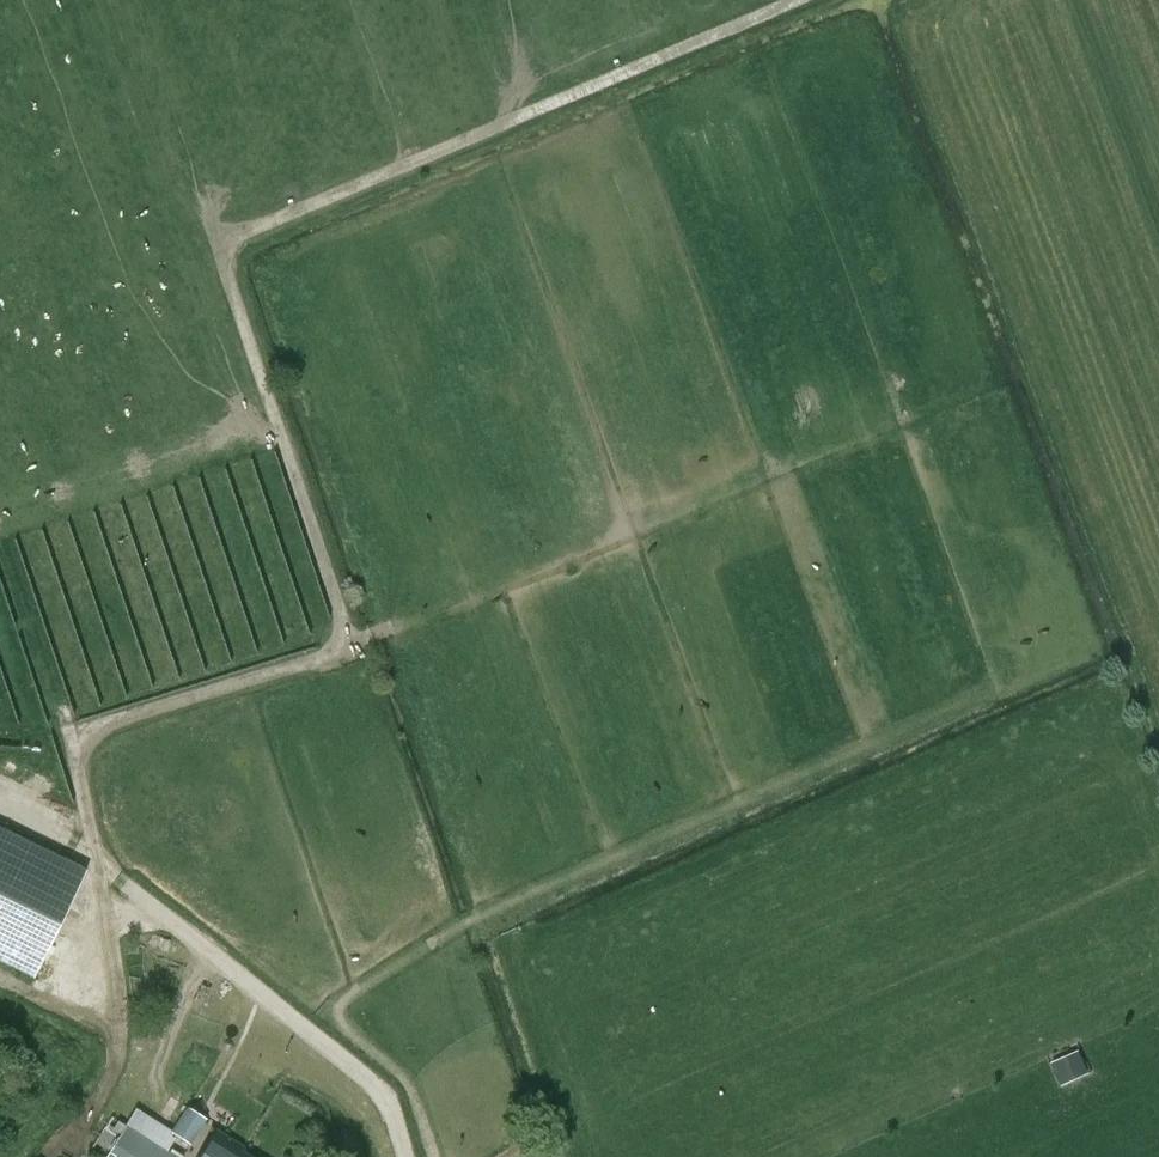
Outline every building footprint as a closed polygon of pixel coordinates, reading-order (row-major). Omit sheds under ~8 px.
[(33,978),(87,869),(0,826),(0,962),(33,978)] [(1058,1083),(1088,1071),(1079,1048),(1049,1060),(1058,1083)] [(88,1152),(96,1156),(178,1156),(168,1151),(176,1138),(172,1136),(173,1133),(190,1144),(206,1118),(188,1107),(172,1130),(136,1107),(125,1125),(112,1116),(88,1152)] [(200,1156),(249,1156),(241,1152),(247,1143),(219,1126),(200,1156)]
